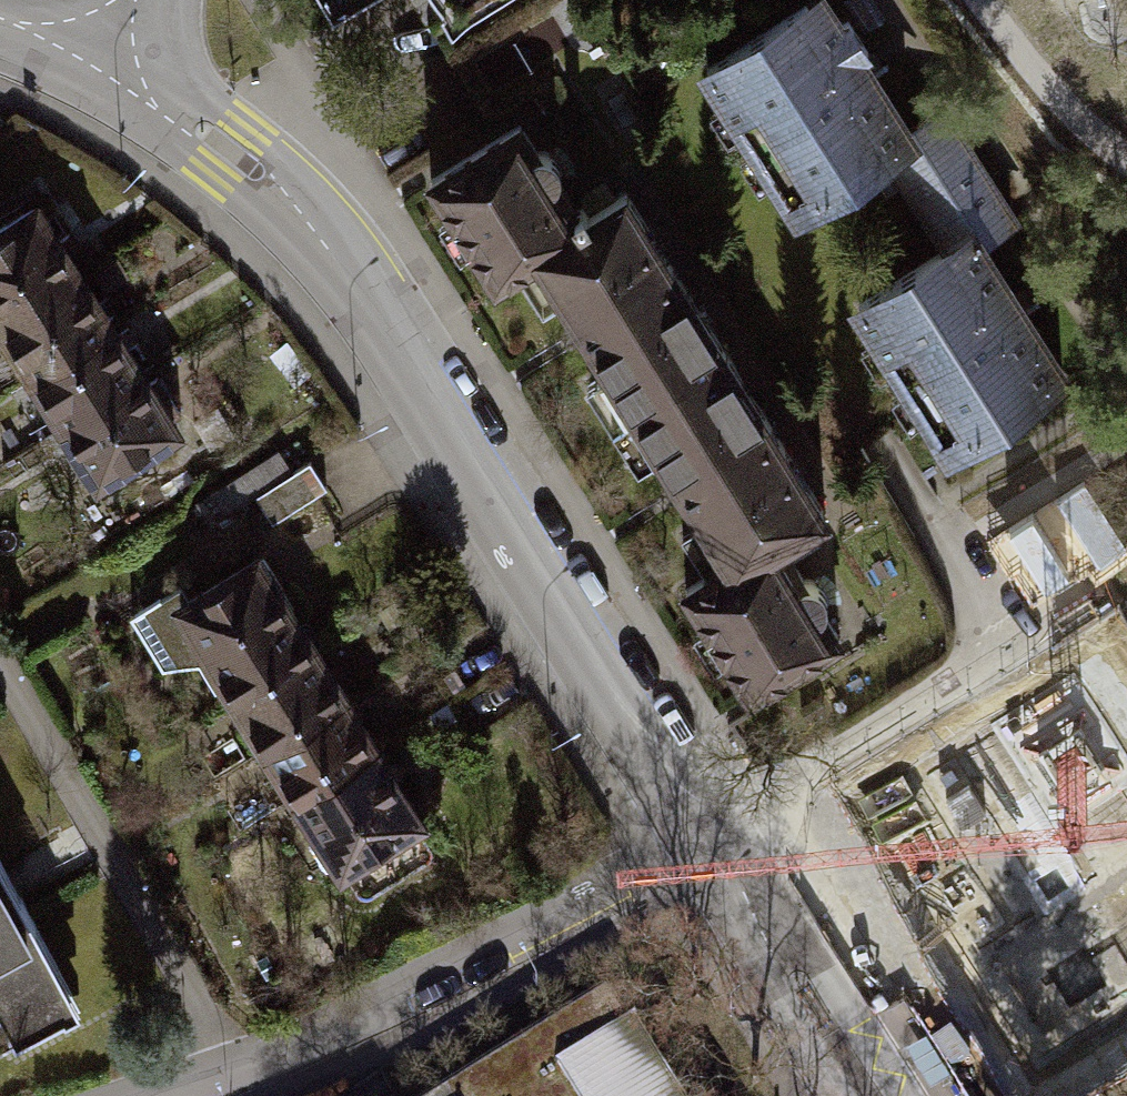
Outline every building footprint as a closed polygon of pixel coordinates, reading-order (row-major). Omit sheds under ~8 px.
[(331,15),(355,0),(321,0),(331,15)] [(802,2),(702,68),(796,212),(886,153),(911,137),(906,130),(856,55),(867,48),(847,18),(836,24),(830,14),(816,23),(802,2)] [(939,109),(906,130),(911,137),(886,153),(946,245),(968,231),(976,243),(1012,219),(939,109)] [(495,284),(535,258),(530,251),(579,219),(553,179),(559,169),(554,156),(544,150),(535,150),(519,125),(430,182),(495,284)] [(535,258),(630,409),(723,350),(623,192),(579,219),(530,251),(535,258)] [(3,325),(78,276),(32,205),(0,225),(0,320),(3,325)] [(946,245),(855,305),(949,449),(1063,375),(976,243),(968,231),(946,245)] [(3,325),(34,373),(109,325),(78,276),(3,325)] [(34,373),(66,421),(141,373),(109,325),(34,373)] [(723,350),(630,409),(727,561),(730,566),(775,537),(778,542),(826,511),(723,350)] [(92,465),(98,473),(172,425),(168,419),(179,412),(166,392),(170,390),(158,371),(145,380),(141,373),(66,421),(41,437),(50,452),(64,443),(82,471),(92,465)] [(277,451),(221,487),(233,506),(253,493),(290,470),(277,451)] [(290,470),(253,493),(271,521),(325,487),(307,459),(290,470)] [(801,578),(778,542),(775,537),(730,566),(727,561),(684,588),(750,693),(839,637),(821,609),(824,597),(820,586),(812,579),(801,578)] [(293,605),(260,553),(186,598),(178,585),(129,615),(161,666),(197,657),(212,681),(227,682),(234,694),(311,647),(287,609),(293,605)] [(340,694),(311,647),(234,694),(264,741),(340,694)] [(373,747),(340,694),(264,741),(296,794),(373,747)] [(427,834),(373,747),(296,794),(315,824),(309,839),(324,861),(339,860),(354,884),(362,889),(370,887),(427,851),(430,842),(427,834)] [(1032,1095),(1058,1095),(1126,1059),(1126,957),(1113,932),(1105,936),(1042,818),(1029,824),(1012,792),(900,851),(1032,1095)] [(10,1030),(14,1037),(65,1010),(43,969),(55,963),(0,860),(0,1035),(10,1030)] [(430,1095),(681,1095),(631,1015),(624,1020),(604,987),(430,1095)]
